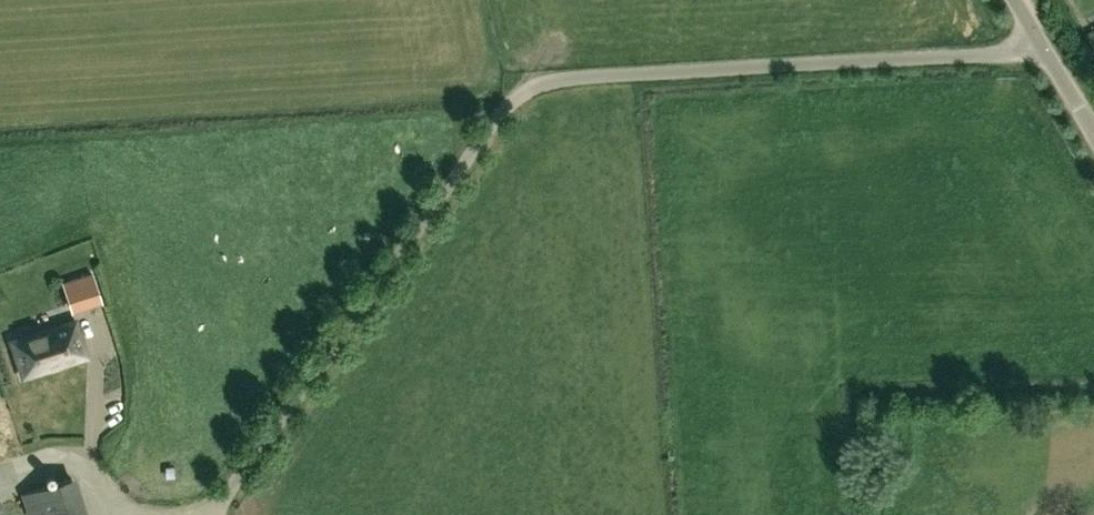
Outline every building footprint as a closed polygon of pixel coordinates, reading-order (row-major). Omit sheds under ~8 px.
[(63,269),(47,274),(55,299),(71,294),(63,269)] [(76,289),(80,311),(108,305),(104,283),(76,289)] [(68,328),(67,324),(33,335),(36,341),(14,348),(23,376),(86,355),(76,325),(68,328)] [(72,477),(23,493),(30,514),(84,514),(72,477)]
